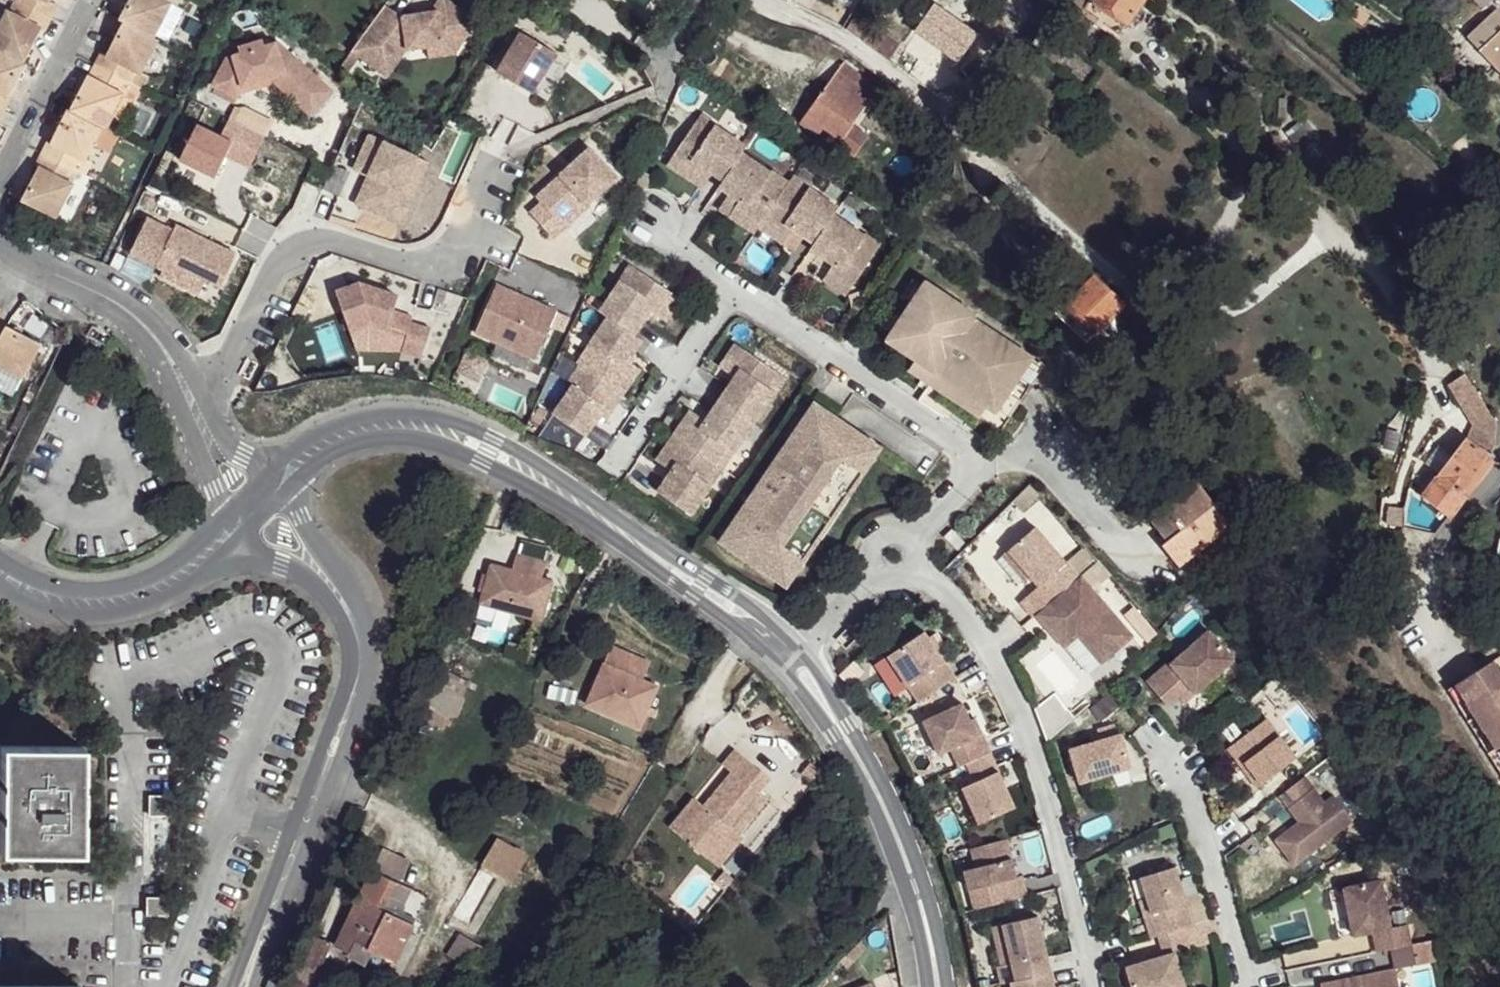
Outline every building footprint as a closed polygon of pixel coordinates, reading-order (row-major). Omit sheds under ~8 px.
[(4,5),(37,21),(45,23),(53,0),(52,0),(6,0),(4,5)] [(116,11),(122,15),(153,28),(165,0),(122,0),(116,11)] [(466,15),(446,0),(438,0),(429,12),(401,16),(395,13),(389,23),(390,32),(378,34),(368,26),(350,50),(378,71),(393,52),(406,50),(425,47),(442,45),(442,41),(449,40),(466,15)] [(799,6),(813,13),(819,0),(802,0),(799,6)] [(1083,6),(1120,33),(1144,0),(1088,0),(1083,6)] [(979,33),(934,2),(913,32),(958,63),(979,33)] [(4,5),(0,13),(0,43),(21,54),(37,21),(4,5)] [(1499,9),(1473,37),(1499,64),(1499,9)] [(870,22),(854,13),(844,27),(861,41),(870,22)] [(153,28),(122,15),(103,50),(130,62),(136,65),(153,28)] [(442,45),(425,47),(427,57),(453,54),(475,22),(466,15),(449,40),(442,41),(442,45)] [(554,51),(520,31),(496,71),(531,92),(554,51)] [(0,43),(0,88),(2,89),(21,54),(0,43)] [(103,50),(95,45),(83,68),(120,82),(130,62),(103,50)] [(276,47),(230,62),(217,89),(241,101),(244,95),(246,90),(274,81),(276,85),(311,115),(332,93),(276,47)] [(393,52),(378,71),(386,76),(396,62),(406,50),(393,52)] [(120,82),(83,68),(65,103),(97,119),(102,121),(120,82)] [(883,91),(845,69),(814,116),(833,128),(843,134),(850,140),(859,130),(883,91)] [(276,85),(274,81),(246,90),(244,95),(276,85)] [(335,96),(332,93),(311,115),(315,119),(335,96)] [(97,119),(65,103),(46,136),(79,152),(97,119)] [(225,137),(204,127),(188,160),(222,176),(232,154),(253,164),(275,117),(251,106),(238,108),(225,137)] [(716,124),(701,114),(696,122),(711,132),(715,125),(716,124)] [(833,128),(814,116),(806,127),(827,138),(833,128)] [(742,153),(746,147),(715,125),(711,132),(696,122),(674,156),(696,170),(700,165),(710,171),(724,181),(742,153)] [(421,149),(373,125),(356,158),(370,165),(356,193),(391,210),(421,149)] [(869,134),(859,130),(850,140),(843,134),(836,148),(857,157),(869,134)] [(79,152),(46,136),(39,134),(31,154),(35,157),(70,173),(79,152)] [(536,191),(541,197),(530,207),(552,234),(589,203),(587,201),(618,175),(592,145),(536,191)] [(421,149),(391,210),(400,215),(430,154),(421,149)] [(767,178),(770,172),(742,153),(724,181),(720,186),(734,195),(743,202),(739,207),(764,224),(768,218),(786,191),(767,178)] [(696,170),(674,156),(667,165),(699,186),(710,171),(700,165),(696,170)] [(70,173),(35,157),(17,191),(52,206),(70,173)] [(792,183),(772,170),(770,172),(767,178),(786,191),(791,185),(792,183)] [(814,188),(796,177),(792,183),(791,185),(808,196),(812,190),(814,188)] [(808,196),(791,185),(786,191),(768,218),(794,235),(797,229),(807,235),(820,244),(839,217),(843,211),(812,190),(808,196)] [(743,202),(734,195),(723,211),(757,235),(762,228),(764,224),(739,207),(743,202)] [(240,247),(181,217),(178,223),(152,210),(134,245),(182,270),(187,261),(224,280),(240,247)] [(869,238),(839,217),(820,244),(816,250),(830,259),(839,266),(835,272),(858,287),(880,255),(865,244),(869,238)] [(764,224),(762,228),(796,251),(807,235),(797,229),(794,235),(768,218),(764,224)] [(885,247),(870,236),(869,238),(865,244),(880,255),(885,247)] [(839,266),(830,259),(819,275),(851,297),(858,287),(835,272),(839,266)] [(628,264),(619,279),(620,280),(626,284),(636,270),(628,264)] [(620,280),(599,311),(607,317),(632,334),(641,321),(648,311),(654,315),(669,292),(636,270),(626,284),(620,280)] [(373,278),(358,273),(335,280),(348,319),(370,312),(385,317),(391,301),(368,292),(373,278)] [(1092,276),(1074,304),(1063,299),(1053,313),(1100,341),(1124,299),(1092,276)] [(373,278),(368,292),(391,301),(396,286),(373,278)] [(554,307),(494,278),(472,325),(531,353),(554,307)] [(921,285),(908,304),(918,310),(930,291),(921,285)] [(984,320),(934,286),(930,291),(918,310),(910,321),(897,340),(894,345),(923,365),(944,379),(995,414),(1003,419),(1005,416),(1017,399),(1027,384),(1038,367),(1041,363),(982,324),(984,320)] [(679,299),(669,292),(654,315),(648,311),(641,321),(657,331),(679,299)] [(381,328),(400,336),(408,313),(409,308),(391,301),(385,317),(381,328)] [(428,321),(408,313),(400,336),(398,341),(418,348),(428,321)] [(888,334),(897,340),(910,321),(901,315),(888,334)] [(4,317),(0,327),(0,359),(19,370),(37,332),(4,317)] [(632,334),(607,317),(586,346),(593,350),(581,367),(583,368),(572,385),(552,414),(583,435),(591,423),(614,390),(631,365),(626,361),(640,340),(632,334)] [(726,372),(741,349),(731,342),(710,375),(725,386),(732,377),(726,372)] [(593,350),(586,346),(575,362),(581,367),(593,350)] [(774,371),(741,349),(726,372),(732,377),(725,386),(717,399),(750,422),(771,390),(765,386),(774,371)] [(644,361),(632,352),(626,361),(631,365),(614,390),(621,394),(644,361)] [(583,368),(578,364),(566,381),(572,385),(583,368)] [(944,379),(923,365),(916,375),(989,423),(995,414),(944,379)] [(1050,375),(1038,367),(1027,384),(1039,392),(1050,375)] [(781,376),(774,371),(765,386),(771,390),(781,376)] [(1469,374),(1450,383),(1472,430),(1466,442),(1425,499),(1450,516),(1491,458),(1498,438),(1469,374)] [(621,394),(614,390),(591,423),(597,428),(621,394)] [(698,416),(681,441),(714,463),(725,446),(731,451),(750,422),(717,399),(710,411),(704,420),(698,416)] [(1028,407),(1017,399),(1005,416),(1017,424),(1028,407)] [(704,420),(710,411),(695,400),(671,434),(681,441),(698,416),(704,420)] [(828,412),(822,422),(873,457),(794,575),(742,540),(735,549),(797,590),(889,454),(828,412)] [(794,575),(873,457),(822,422),(819,419),(739,538),(742,540),(794,575)] [(681,441),(671,434),(648,469),(664,480),(670,470),(664,467),(681,441)] [(714,463),(681,441),(664,467),(670,470),(664,480),(656,491),(690,513),(709,484),(703,480),(714,463)] [(731,451),(725,446),(714,463),(720,468),(731,451)] [(714,463),(703,480),(709,484),(720,468),(714,463)] [(1238,530),(1206,489),(1175,514),(1190,531),(1173,544),(1190,569),(1238,530)] [(1052,513),(1037,524),(1051,541),(1065,530),(1052,513)] [(1406,513),(1389,514),(1390,533),(1407,532),(1406,513)] [(1190,531),(1175,514),(1156,526),(1173,544),(1190,531)] [(964,543),(952,529),(944,537),(957,550),(964,543)] [(1059,602),(1083,581),(1040,530),(1012,553),(1033,578),(1043,589),(1046,587),(1059,602)] [(1033,578),(1012,553),(1001,563),(1022,588),(1033,578)] [(511,570),(491,564),(480,603),(541,620),(552,581),(541,578),(546,562),(516,554),(511,570)] [(1059,602),(1040,618),(1067,650),(1081,638),(1104,666),(1135,641),(1084,580),(1083,581),(1059,602)] [(927,634),(890,657),(909,687),(921,705),(958,681),(927,634)] [(1173,666),(1151,685),(1171,709),(1183,700),(1194,690),(1199,697),(1238,664),(1213,635),(1175,668),(1173,666)] [(1081,638),(1067,650),(1091,678),(1104,666),(1081,638)] [(611,646),(604,663),(642,679),(650,662),(611,646)] [(890,657),(880,668),(897,696),(909,687),(890,657)] [(604,663),(587,703),(640,726),(657,685),(642,679),(604,663)] [(1465,680),(1476,697),(1467,703),(1487,733),(1495,727),(1499,735),(1499,676),(1492,663),(1465,680)] [(1465,680),(1456,686),(1467,703),(1476,697),(1465,680)] [(1194,690),(1183,700),(1188,707),(1199,697),(1194,690)] [(966,705),(926,723),(942,756),(955,750),(963,769),(970,765),(994,755),(985,737),(981,738),(966,705)] [(1271,723),(1235,749),(1255,775),(1250,779),(1260,792),(1299,763),(1271,723)] [(1487,733),(1497,750),(1499,748),(1499,735),(1495,727),(1487,733)] [(1119,728),(1101,733),(1104,743),(1122,739),(1119,728)] [(1104,743),(1074,752),(1083,785),(1132,771),(1133,767),(1125,738),(1122,739),(1104,743)] [(85,750),(4,749),(5,855),(86,856),(85,750)] [(743,757),(732,750),(721,764),(732,772),(743,757)] [(994,755),(970,765),(979,784),(966,790),(983,825),(1019,809),(994,755)] [(708,804),(694,797),(669,826),(703,854),(726,823),(736,830),(761,799),(757,792),(768,778),(743,757),(732,772),(708,804)] [(721,764),(694,797),(708,804),(732,772),(721,764)] [(1132,771),(1083,785),(1087,799),(1136,786),(1132,771)] [(1307,781),(1282,800),(1302,826),(1278,844),(1297,869),(1355,825),(1336,800),(1327,807),(1307,781)] [(726,823),(703,854),(713,861),(736,830),(726,823)] [(498,840),(484,863),(514,880),(528,857),(498,840)] [(1009,842),(974,850),(978,870),(966,873),(975,912),(1028,899),(1023,879),(1018,880),(1009,842)] [(382,848),(371,872),(400,884),(410,861),(382,848)] [(733,873),(724,865),(714,876),(724,884),(733,873)] [(1179,870),(1144,881),(1155,917),(1147,919),(1154,941),(1161,939),(1187,932),(1196,929),(1179,870)] [(370,878),(363,900),(341,944),(354,954),(360,943),(398,960),(414,921),(421,901),(425,903),(429,896),(400,884),(371,872),(370,878)] [(1144,881),(1130,885),(1136,906),(1143,904),(1147,919),(1155,917),(1144,881)] [(1384,886),(1347,893),(1356,940),(1375,938),(1382,936),(1383,941),(1376,942),(1379,957),(1414,951),(1410,930),(1393,934),(1384,886)] [(172,892),(154,893),(152,918),(174,917),(172,892)] [(1006,928),(1015,967),(1000,970),(1004,986),(1005,986),(1014,985),(1053,976),(1040,920),(1006,928)] [(1015,967),(1006,928),(991,932),(1000,970),(1015,967)] [(1161,939),(1167,960),(1129,971),(1134,986),(1186,986),(1178,958),(1193,953),(1187,932),(1161,939)] [(317,935),(298,980),(313,986),(320,986),(339,943),(317,935)] [(1333,986),(1402,986),(1399,974),(1333,986)] [(1014,985),(1014,986),(1056,986),(1053,976),(1014,985)]
